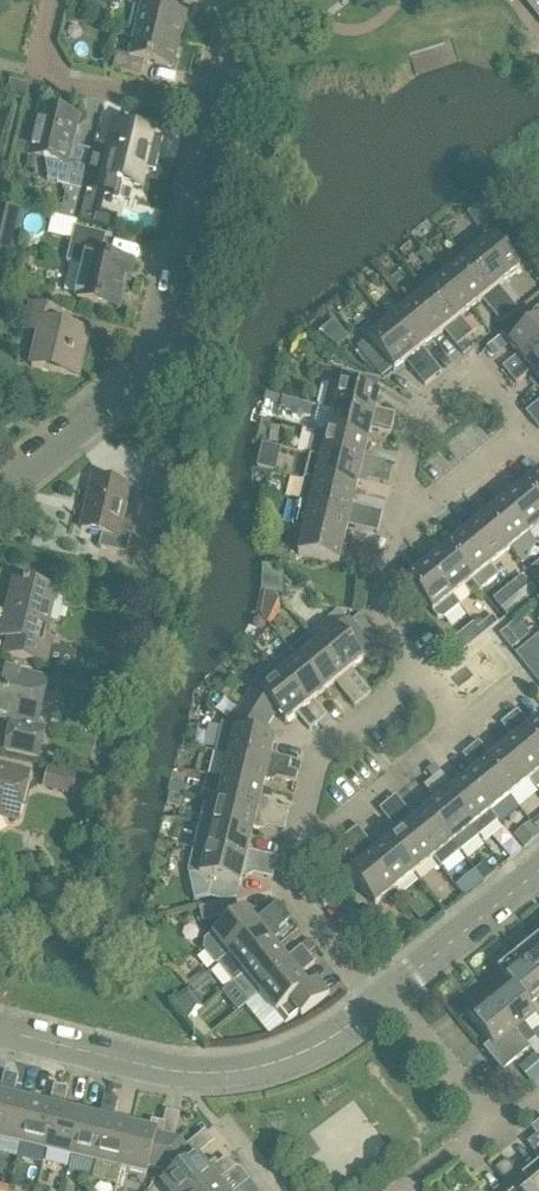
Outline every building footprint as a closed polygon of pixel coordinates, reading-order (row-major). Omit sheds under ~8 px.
[(159,0),(129,0),(129,3),(142,6),(136,31),(179,41),(186,15),(158,8),(159,0)] [(538,20),(538,0),(523,0),(538,20)] [(173,69),(179,41),(136,31),(130,57),(117,54),(113,71),(141,78),(145,62),(173,69)] [(41,110),(30,156),(45,159),(49,183),(59,185),(58,186),(68,188),(61,218),(76,222),(84,192),(93,153),(77,149),(72,148),(74,138),(79,119),(41,110)] [(93,153),(84,192),(118,200),(123,178),(141,182),(143,171),(156,173),(163,139),(151,136),(116,128),(112,147),(98,144),(96,153),(93,153)] [(24,133),(19,157),(28,159),(33,135),(24,133)] [(170,186),(174,169),(163,167),(159,183),(170,186)] [(21,230),(25,211),(7,207),(3,226),(21,230)] [(122,305),(131,264),(102,258),(107,236),(75,229),(67,263),(85,267),(77,301),(96,305),(98,300),(122,305)] [(484,247),(464,263),(490,295),(503,311),(509,318),(518,311),(499,287),(509,279),(520,271),(495,239),(484,247)] [(464,263),(446,278),(471,309),(482,301),(501,325),(509,318),(503,311),(490,295),(464,263)] [(461,318),(471,309),(446,278),(426,294),(464,342),(473,334),(461,318)] [(407,309),(433,340),(443,332),(457,348),(464,342),(426,294),(407,309)] [(59,328),(63,311),(30,304),(23,333),(39,336),(32,368),(79,378),(88,334),(59,328)] [(427,372),(433,380),(441,373),(422,349),(433,340),(407,309),(388,324),(413,356),(427,372)] [(424,386),(433,380),(427,372),(413,356),(388,324),(381,316),(361,332),(373,347),(363,356),(382,380),(405,362),(424,386)] [(508,344),(518,356),(503,369),(509,376),(538,352),(538,319),(508,344)] [(509,376),(516,385),(532,373),(538,382),(538,352),(509,376)] [(324,409),(393,425),(396,415),(375,410),(378,396),(346,389),(350,374),(343,372),(339,387),(330,385),(324,409)] [(538,416),(538,403),(526,414),(532,422),(538,416)] [(393,425),(324,409),(324,410),(317,408),(312,432),(366,444),(369,432),(391,436),(393,425)] [(363,458),(366,444),(312,432),(312,433),(313,433),(308,456),(392,476),(394,465),(363,458)] [(389,487),(392,476),(308,456),(303,480),(355,492),(358,479),(389,487)] [(173,509),(181,474),(153,468),(145,502),(173,509)] [(538,508),(538,473),(522,486),(538,508)] [(127,555),(131,536),(120,533),(131,488),(93,480),(81,530),(102,535),(99,549),(127,555)] [(351,506),(355,492),(303,480),(297,504),(380,523),(382,513),(351,506)] [(502,503),(528,535),(538,526),(538,508),(522,486),(502,503)] [(509,551),(528,535),(502,503),(483,518),(509,551)] [(377,534),(380,523),(297,504),(292,528),(304,531),(343,540),(346,527),(377,534)] [(489,567),(509,551),(483,518),(463,534),(489,567)] [(340,554),(343,540),(304,531),(298,556),(337,565),(359,570),(362,559),(340,554)] [(498,578),(489,567),(463,534),(445,550),(479,593),(498,578)] [(473,598),(479,593),(445,550),(425,565),(451,598),(463,588),(473,598)] [(459,607),(451,598),(425,565),(406,581),(438,621),(444,620),(459,607)] [(56,592),(29,586),(30,584),(23,583),(23,585),(12,583),(0,635),(0,640),(7,641),(3,656),(50,667),(56,640),(46,637),(56,592)] [(515,599),(521,606),(537,593),(531,586),(515,599)] [(507,617),(521,606),(515,599),(501,610),(507,617)] [(360,617),(351,624),(374,652),(383,645),(381,642),(361,616),(360,617)] [(477,630),(483,637),(498,624),(493,617),(477,630)] [(351,670),(374,652),(351,624),(348,620),(317,645),(362,701),(371,694),(351,670)] [(469,648),(483,637),(477,630),(463,641),(469,648)] [(512,650),(519,645),(507,630),(500,636),(512,650)] [(354,708),(362,701),(317,645),(297,661),(323,693),(335,684),(354,708)] [(323,693),(297,661),(290,652),(271,667),(318,725),(326,718),(313,701),(323,693)] [(531,674),(538,668),(527,654),(520,659),(531,674)] [(310,731),(318,725),(271,667),(261,674),(253,687),(240,707),(270,726),(278,714),(285,723),(296,715),(310,731)] [(47,728),(36,726),(47,682),(0,670),(0,720),(11,723),(4,753),(40,761),(47,728)] [(224,727),(217,753),(228,755),(289,770),(291,761),(270,756),(273,742),(262,739),(270,726),(240,707),(227,728),(224,727)] [(530,727),(517,712),(510,718),(538,755),(538,719),(530,727)] [(501,749),(528,782),(536,792),(538,789),(538,755),(510,718),(501,725),(513,740),(501,749)] [(528,782),(501,749),(491,757),(479,743),(471,750),(509,797),(528,782)] [(471,750),(463,756),(475,771),(464,780),(490,812),(509,797),(471,750)] [(297,772),(289,770),(227,755),(222,779),(262,789),(265,777),(294,784),(297,772)] [(27,773),(0,767),(0,815),(17,819),(27,773)] [(490,812),(464,780),(453,788),(441,774),(433,781),(479,838),(497,824),(494,820),(495,819),(490,812)] [(262,789),(222,779),(216,804),(286,820),(288,811),(258,804),(262,789)] [(460,853),(479,838),(433,781),(424,787),(436,802),(426,811),(460,853)] [(460,853),(426,811),(415,819),(395,796),(387,804),(432,859),(440,869),(460,853)] [(286,820),(216,804),(205,801),(199,824),(251,836),(253,825),(283,831),(286,820)] [(413,874),(432,859),(387,804),(380,810),(397,833),(387,842),(413,874)] [(523,823),(509,834),(518,845),(531,834),(523,823)] [(247,852),(251,836),(199,824),(193,848),(276,868),(278,859),(247,852)] [(413,874),(387,842),(376,851),(358,828),(349,835),(393,890),(413,874)] [(374,906),(393,890),(349,835),(337,845),(345,854),(349,851),(360,864),(348,873),(374,906)] [(193,848),(186,873),(199,875),(190,877),(196,901),(208,898),(212,880),(239,886),(242,873),(273,880),(274,880),(276,868),(193,848)] [(204,949),(218,965),(284,910),(278,903),(255,922),(244,909),(205,940),(204,949)] [(284,910),(218,965),(232,984),(244,975),(276,948),(268,939),(291,920),(284,910)] [(519,957),(538,982),(538,941),(519,957)] [(248,1004),(259,994),(292,968),(307,955),(302,948),(286,961),(276,948),(244,975),(232,984),(248,1004)] [(248,1004),(245,1006),(259,1024),(274,1013),(283,1024),(297,1013),(300,1016),(326,995),(314,980),(306,986),(299,977),(315,964),(307,955),(292,968),(259,994),(248,1004)] [(519,957),(499,973),(535,1017),(536,1017),(529,1008),(538,1000),(538,982),(519,957)] [(504,983),(488,996),(517,1032),(528,1045),(535,1039),(525,1026),(535,1017),(499,973),(498,974),(504,983)] [(484,1051),(503,1075),(531,1052),(526,1047),(528,1045),(517,1032),(488,996),(465,1015),(491,1046),(484,1051)] [(2,1087),(16,1090),(19,1078),(5,1074),(2,1087)] [(52,1098),(65,1102),(68,1090),(55,1086),(52,1098)] [(5,1099),(13,1101),(16,1090),(2,1087),(0,1093),(0,1122),(5,1099)] [(46,1152),(55,1111),(62,1113),(65,1102),(52,1098),(49,1110),(32,1106),(23,1147),(46,1152)] [(101,1110),(115,1114),(118,1101),(105,1098),(101,1110)] [(23,1147),(32,1106),(13,1101),(5,1099),(0,1122),(0,1141),(23,1147)] [(96,1164),(105,1124),(113,1125),(115,1114),(101,1110),(98,1122),(80,1118),(71,1158),(96,1164)] [(46,1152),(71,1158),(80,1118),(62,1113),(55,1111),(46,1152)] [(131,1130),(122,1170),(148,1177),(149,1172),(162,1174),(181,1141),(158,1136),(161,1123),(152,1121),(149,1134),(131,1130)] [(536,1137),(538,1140),(538,1122),(530,1129),(536,1137)] [(96,1164),(92,1181),(117,1187),(122,1170),(131,1130),(113,1125),(105,1124),(96,1164)] [(536,1137),(527,1145),(538,1160),(538,1140),(536,1137)] [(162,1175),(168,1181),(164,1184),(170,1190),(197,1190),(213,1179),(217,1184),(227,1176),(218,1165),(209,1173),(197,1158),(196,1159),(181,1141),(162,1175)] [(227,1158),(218,1165),(227,1176),(235,1169),(227,1158)] [(533,1172),(522,1180),(507,1161),(496,1170),(511,1189),(509,1190),(538,1190),(538,1180),(533,1172)] [(197,1190),(223,1190),(217,1184),(213,1179),(197,1190)]
